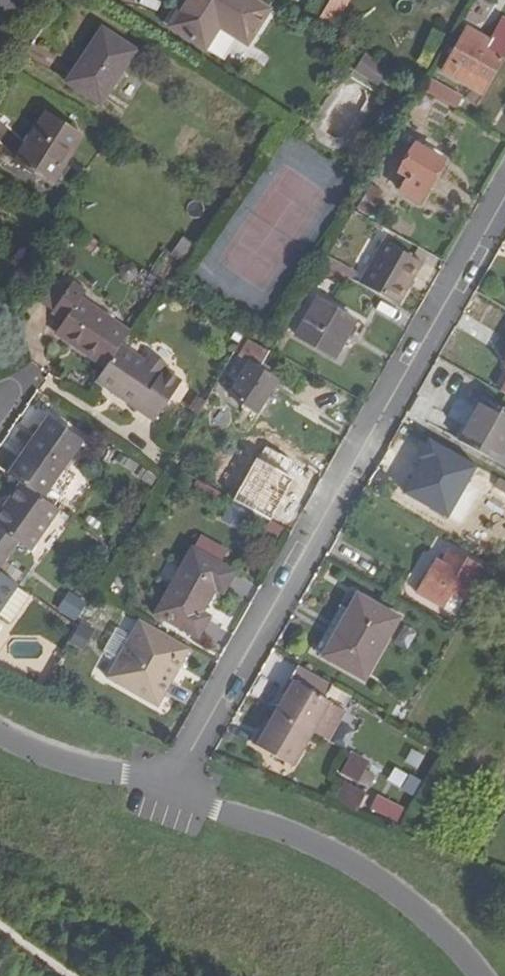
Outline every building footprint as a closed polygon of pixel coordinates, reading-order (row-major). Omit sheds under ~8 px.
[(172,25),(205,47),(219,25),(248,43),(269,9),(255,0),(188,0),(172,25)] [(317,23),(332,32),(351,0),(331,0),(317,23)] [(468,14),(490,25),(501,5),(491,0),(476,0),(468,14)] [(444,71),(484,94),(504,57),(490,49),(494,42),(469,28),(444,71)] [(104,30),(69,82),(101,103),(135,52),(104,30)] [(351,73),(376,91),(388,73),(364,55),(351,73)] [(425,90),(457,108),(463,96),(431,79),(425,90)] [(46,115),(17,161),(53,183),(82,138),(46,115)] [(416,145),(400,172),(404,175),(408,177),(402,186),(400,190),(401,190),(419,201),(443,160),(416,145)] [(408,177),(404,175),(398,184),(402,186),(408,177)] [(369,185),(356,208),(369,216),(383,192),(369,185)] [(171,255),(184,264),(197,245),(184,236),(171,255)] [(421,262),(385,242),(361,285),(397,305),(421,262)] [(120,345),(129,333),(81,298),(84,294),(72,285),(52,312),(65,322),(57,332),(105,366),(120,345)] [(318,301),(299,335),(335,356),(355,322),(318,301)] [(243,337),(245,334),(238,330),(233,338),(241,342),(243,337)] [(241,342),(235,352),(251,363),(231,393),(257,410),(277,380),(260,368),(270,353),(243,337),(241,342)] [(148,360),(122,342),(97,379),(154,420),(183,380),(166,368),(170,363),(154,351),(148,360)] [(200,413),(207,401),(200,398),(193,409),(200,413)] [(461,441),(504,466),(504,411),(485,400),(461,441)] [(9,475),(23,485),(53,506),(72,479),(60,469),(80,440),(50,418),(9,475)] [(499,479),(495,486),(504,493),(504,482),(499,479)] [(18,542),(30,550),(59,510),(53,506),(23,485),(0,517),(0,530),(18,542)] [(0,530),(0,554),(7,558),(18,542),(0,530)] [(194,550),(157,614),(198,637),(209,617),(202,613),(216,588),(223,592),(235,573),(194,550)] [(437,561),(419,593),(444,607),(452,592),(464,598),(480,569),(450,552),(443,564),(437,561)] [(19,584),(0,571),(0,611),(19,584)] [(18,586),(0,611),(0,614),(3,617),(1,619),(9,624),(13,624),(18,617),(15,616),(30,595),(18,586)] [(68,590),(56,608),(74,620),(86,602),(68,590)] [(349,613),(325,655),(365,679),(398,619),(362,598),(353,616),(349,613)] [(158,706),(191,648),(140,618),(129,637),(116,659),(106,676),(158,706)] [(129,637),(116,630),(105,649),(106,654),(116,659),(129,637)] [(71,641),(59,661),(71,668),(83,648),(71,641)] [(346,710),(331,701),(326,698),(333,686),(299,667),(292,679),(296,682),(288,694),(278,711),(313,731),(329,740),(346,710)] [(420,699),(430,682),(422,677),(412,694),(420,699)] [(296,682),(292,679),(284,691),(288,694),(296,682)] [(266,732),(263,730),(255,744),(294,765),(313,731),(278,711),(272,723),(266,732)] [(266,732),(272,723),(269,721),(263,730),(266,732)] [(370,764),(352,754),(341,773),(359,783),(370,764)] [(415,792),(421,779),(392,768),(387,781),(415,792)] [(334,807),(355,815),(367,794),(347,783),(334,807)] [(366,813),(380,818),(385,804),(371,799),(366,813)] [(384,819),(397,824),(401,812),(389,808),(384,819)]
